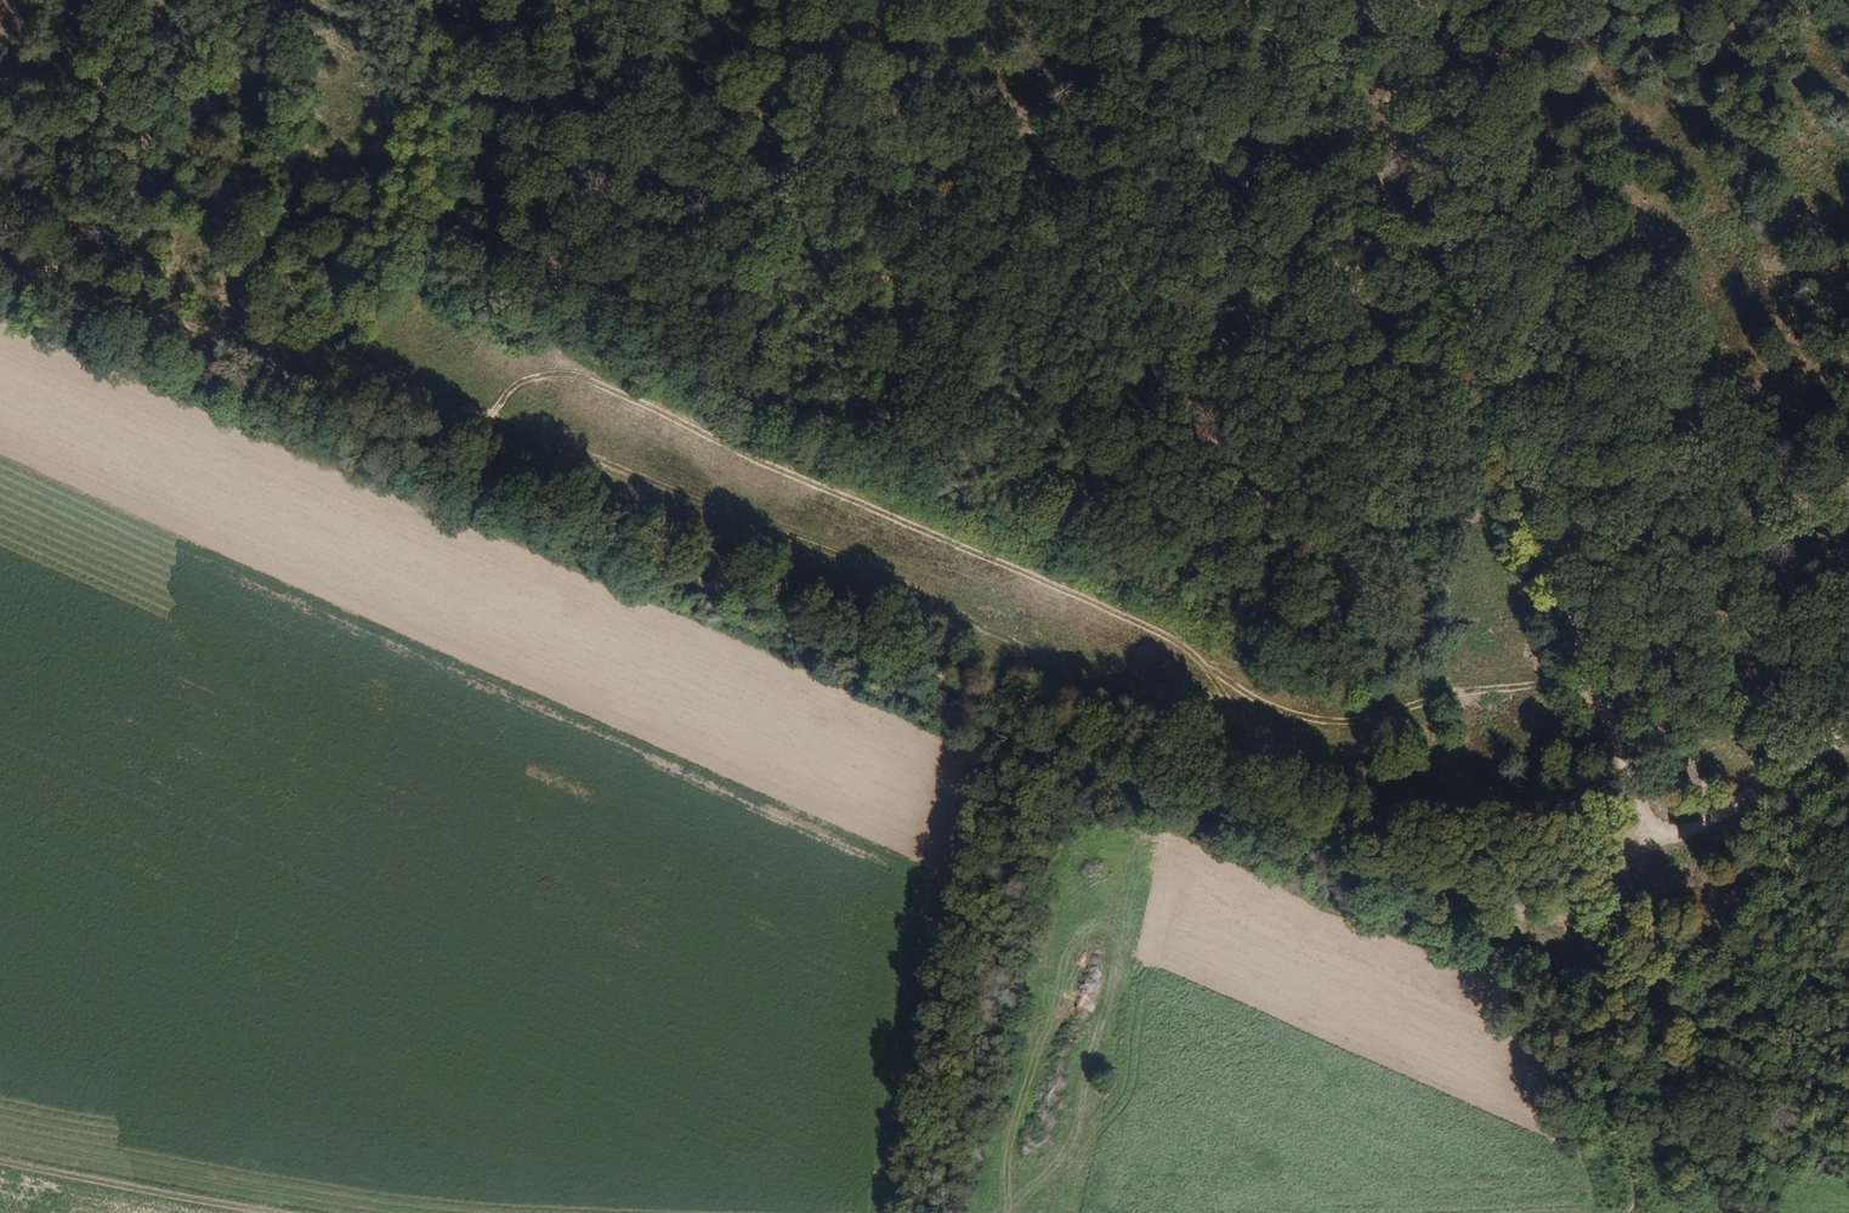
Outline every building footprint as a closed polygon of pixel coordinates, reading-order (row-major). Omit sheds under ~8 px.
[(1444,749),(1445,738),(1430,735),(1429,747),(1444,749)] [(1521,763),(1523,751),(1508,749),(1507,762),(1521,763)] [(1478,945),(1483,933),(1462,923),(1457,936),(1478,945)]
